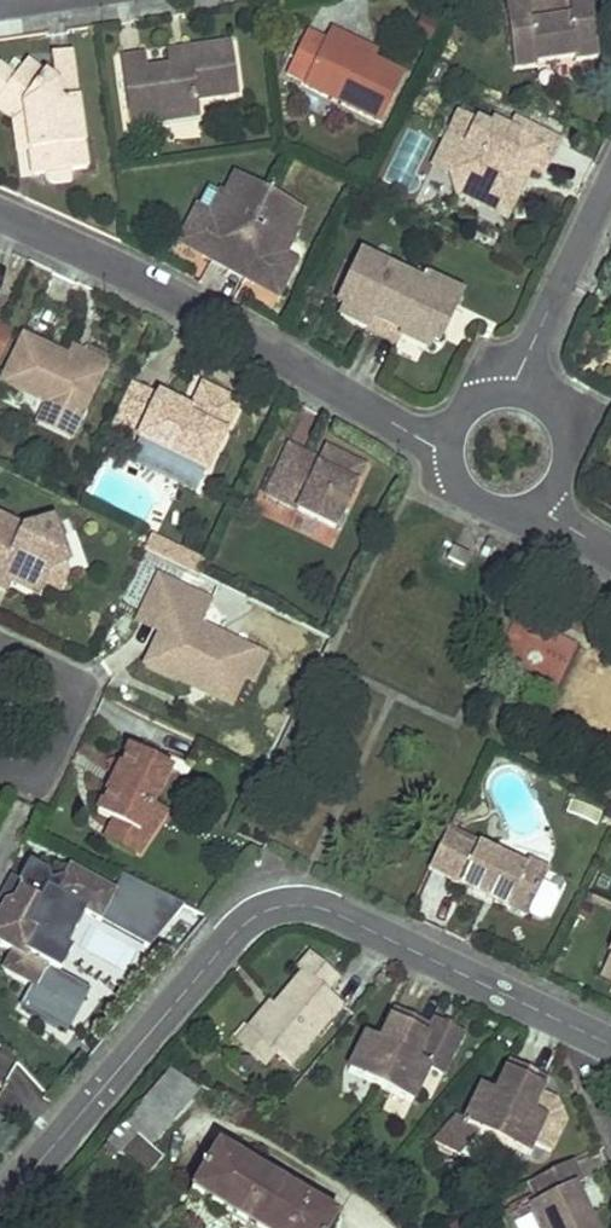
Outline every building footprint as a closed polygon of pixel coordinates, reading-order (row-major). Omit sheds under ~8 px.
[(526,7),(506,10),(515,70),(537,66),(536,62),(556,59),(547,0),(525,0),(526,7)] [(556,59),(576,55),(577,60),(599,57),(590,0),(572,0),(569,0),(547,0),(556,59)] [(349,39),(330,30),(325,41),(306,31),(285,74),(303,83),(302,85),(380,121),(402,72),(372,58),(346,46),(349,39)] [(346,46),(372,58),(376,51),(349,39),(346,46)] [(235,93),(228,43),(185,48),(187,63),(165,66),(143,69),(141,54),(118,58),(127,125),(196,115),(194,98),(235,93)] [(69,48),(47,52),(49,65),(70,60),(69,48)] [(185,48),(162,52),(165,66),(187,63),(185,48)] [(87,175),(70,60),(49,65),(51,79),(23,61),(12,75),(0,68),(0,90),(4,93),(24,106),(30,150),(33,172),(42,170),(44,182),(87,175)] [(4,93),(0,99),(0,112),(11,120),(16,150),(30,150),(24,106),(4,93)] [(563,142),(517,120),(512,131),(496,123),(493,128),(463,114),(442,155),(459,163),(453,174),(461,196),(479,205),(491,201),(514,212),(526,187),(521,184),(516,173),(520,171),(523,164),(546,176),(563,142)] [(271,192),(235,174),(225,193),(222,191),(209,215),(197,209),(181,241),(205,253),(203,257),(230,270),(271,192)] [(306,211),(271,192),(230,270),(257,284),(259,281),(283,294),(299,262),(287,256),(300,232),(296,230),(306,211)] [(510,221),(514,212),(491,201),(479,205),(510,221)] [(359,252),(340,293),(346,296),(343,317),(372,330),(372,329),(404,343),(406,338),(432,351),(441,333),(444,334),(457,306),(461,307),(466,294),(433,278),(430,285),(366,255),(359,252)] [(457,306),(444,334),(447,336),(461,307),(457,306)] [(70,356),(24,335),(2,382),(46,402),(82,419),(104,372),(70,356)] [(108,363),(74,347),(70,356),(104,372),(108,363)] [(242,405),(205,387),(192,413),(189,419),(176,413),(179,407),(161,398),(141,441),(209,474),(242,405)] [(82,419),(46,402),(41,412),(77,429),(82,419)] [(192,413),(179,407),(176,413),(189,419),(192,413)] [(309,457),(291,449),(269,498),(338,530),(366,469),(328,452),(323,464),(320,469),(307,463),(309,457)] [(323,464),(309,457),(307,463),(320,469),(323,464)] [(96,494),(135,507),(143,482),(105,469),(96,494)] [(0,519),(0,590),(2,591),(7,582),(15,586),(42,601),(49,590),(56,574),(73,569),(58,526),(32,535),(0,519)] [(455,545),(448,558),(466,567),(473,554),(455,545)] [(56,574),(49,590),(64,598),(75,577),(73,569),(56,574)] [(200,595),(165,579),(149,611),(170,621),(172,632),(165,633),(149,665),(194,686),(198,678),(212,686),(216,697),(234,707),(249,677),(236,670),(247,648),(205,628),(213,612),(196,604),(200,595)] [(7,582),(2,591),(11,595),(15,586),(7,582)] [(217,605),(200,595),(196,604),(213,612),(217,605)] [(170,621),(149,611),(144,623),(165,633),(172,632),(170,621)] [(269,659),(247,648),(236,670),(249,677),(257,680),(269,659)] [(212,686),(198,678),(194,686),(216,697),(212,686)] [(141,758),(158,767),(165,754),(148,746),(141,758)] [(141,758),(132,754),(100,819),(113,825),(142,839),(156,810),(174,774),(158,767),(141,758)] [(142,839),(113,825),(105,843),(151,866),(174,818),(156,810),(142,839)] [(452,835),(432,875),(530,922),(547,887),(526,876),(529,871),(452,835)] [(526,876),(547,887),(553,876),(532,865),(529,871),(526,876)] [(25,889),(25,890),(27,899),(21,911),(12,914),(12,916),(0,938),(0,948),(23,959),(14,976),(45,992),(46,993),(56,972),(68,979),(80,957),(74,954),(93,919),(97,921),(110,897),(76,879),(73,884),(56,889),(53,881),(35,871),(25,889)] [(25,889),(16,884),(3,911),(12,916),(12,914),(21,911),(27,899),(25,890),(25,889)] [(118,901),(110,897),(97,921),(106,925),(118,901)] [(280,1010),(259,1037),(283,1057),(298,1069),(348,1008),(333,995),(344,982),(315,958),(303,973),(307,977),(280,1010)] [(68,979),(56,972),(46,993),(45,992),(40,1001),(62,1012),(77,984),(68,979)] [(271,1071),(283,1057),(259,1037),(280,1010),(276,1006),(243,1047),(271,1071)] [(438,1026),(435,1032),(400,1014),(384,1046),(370,1039),(352,1073),(383,1090),(415,1107),(433,1073),(446,1080),(466,1041),(438,1026)] [(82,1035),(67,1024),(54,1041),(68,1052),(82,1035)] [(532,1073),(514,1064),(498,1097),(484,1089),(467,1124),(466,1126),(483,1134),(499,1143),(532,1073)] [(551,1082),(532,1073),(499,1143),(497,1146),(530,1162),(536,1151),(553,1159),(576,1112),(544,1096),(551,1082)] [(170,1074),(108,1147),(149,1183),(166,1165),(153,1154),(205,1093),(170,1074)] [(467,1124),(458,1120),(438,1144),(463,1158),(483,1134),(466,1126),(467,1124)] [(190,1196),(247,1227),(331,1227),(337,1217),(218,1149),(190,1196)] [(541,1185),(549,1204),(538,1209),(546,1227),(600,1227),(582,1189),(587,1187),(578,1168),(541,1185)]
